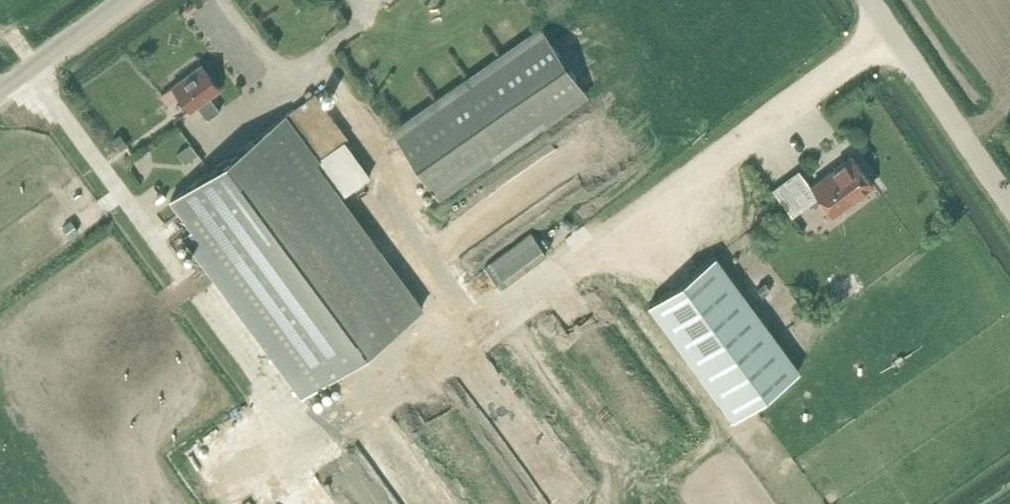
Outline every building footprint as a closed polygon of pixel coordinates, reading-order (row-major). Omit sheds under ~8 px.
[(543,26),(392,131),(439,198),(589,93),(543,26)] [(200,64),(173,84),(191,108),(196,105),(205,118),(217,110),(207,97),(218,89),(200,64)] [(314,93),(169,199),(180,213),(192,229),(183,235),(205,265),(213,259),(287,360),(280,366),(302,396),(423,307),(412,292),(396,304),(326,209),(371,176),(345,139),(347,137),(314,93)] [(119,134),(112,139),(121,150),(127,145),(119,134)] [(190,143),(177,153),(185,163),(198,153),(190,143)] [(833,214),(873,184),(852,155),(812,185),(833,214)] [(786,179),(773,189),(792,215),(805,205),(786,179)] [(530,231),(485,266),(501,288),(546,254),(530,231)] [(799,370),(715,256),(649,304),(733,418),(799,370)]
